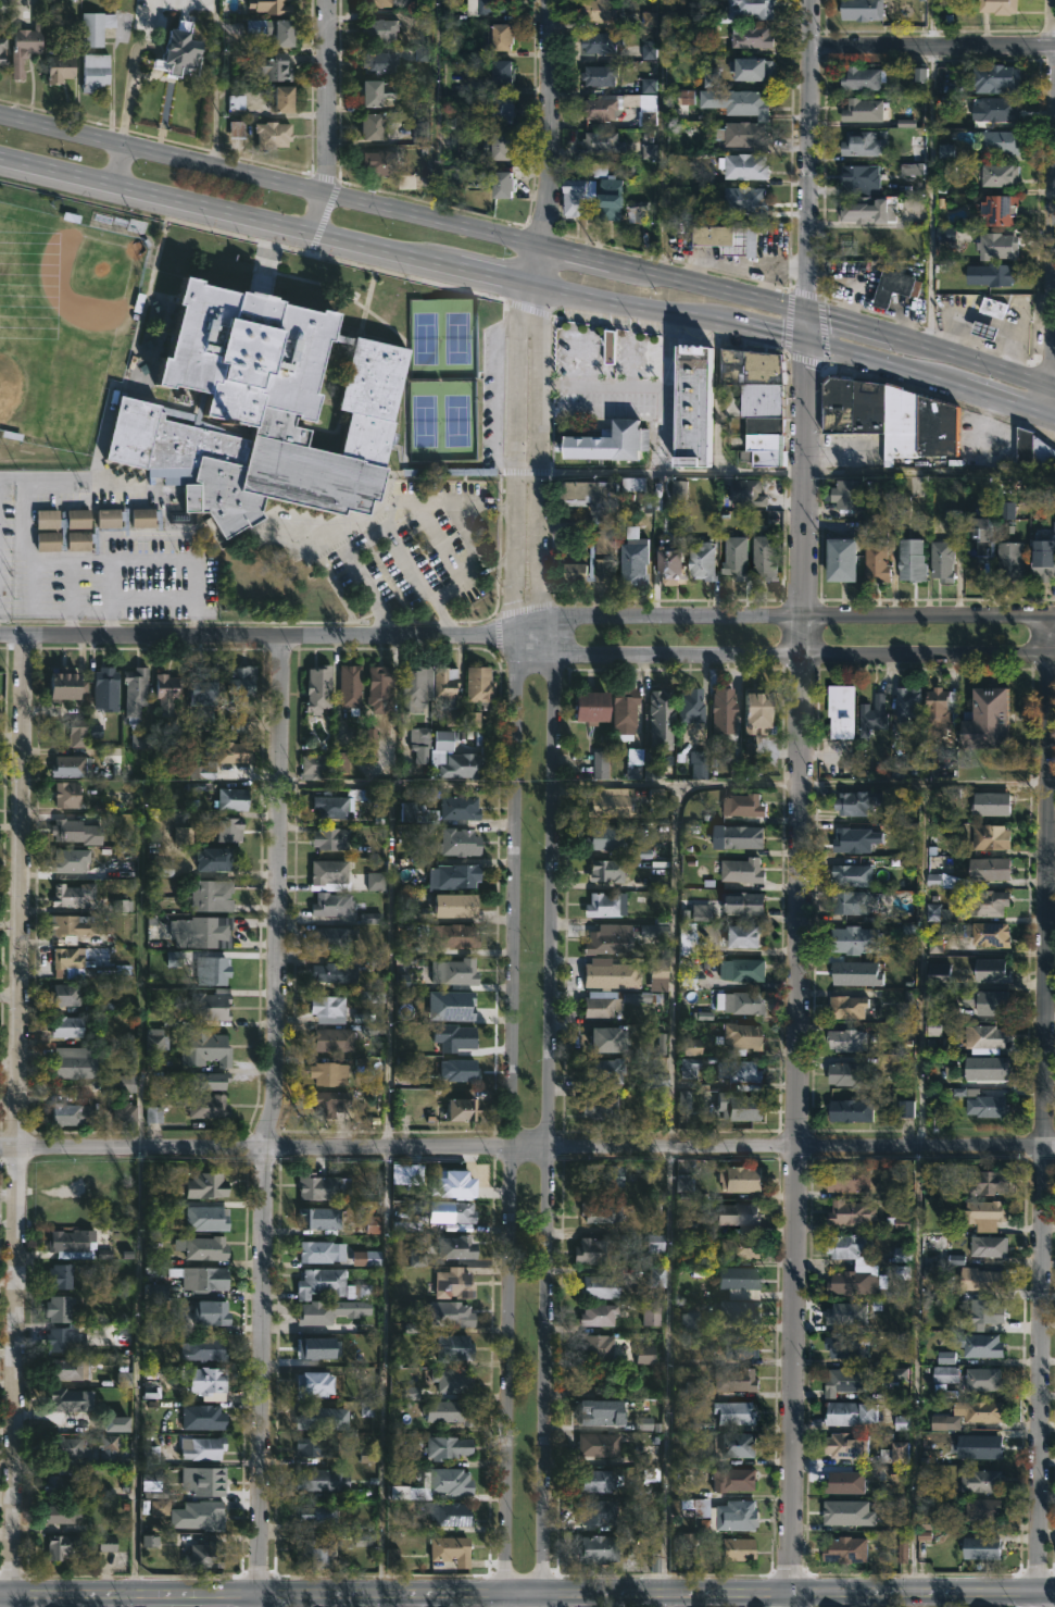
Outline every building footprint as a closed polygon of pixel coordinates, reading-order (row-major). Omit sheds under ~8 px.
[(249,8),(249,0),(284,0),(284,4),(293,4),(293,13),(266,14),(266,10),(249,8)] [(398,9),(398,0),(369,0),(369,9),(398,9)] [(469,14),(469,0),(515,0),(515,5),(511,5),(510,11),(490,11),(490,13),(469,14)] [(578,20),(579,0),(619,0),(619,11),(613,11),(613,21),(578,20)] [(730,1),(730,0),(776,0),(776,18),(761,18),(761,14),(728,14),(728,4),(732,4),(732,1),(730,1)] [(839,20),(839,0),(880,0),(880,20),(853,21),(853,20),(839,20)] [(977,11),(977,0),(1015,0),(1015,11),(1015,12),(1008,12),(1008,14),(992,14),(992,12),(977,11)] [(43,3),(42,53),(28,52),(28,58),(24,58),(24,78),(12,78),(12,46),(15,46),(15,35),(12,35),(12,29),(18,29),(18,28),(34,29),(35,3),(43,3)] [(105,25),(105,47),(89,47),(89,51),(85,51),(84,47),(66,46),(66,32),(84,32),(84,12),(116,14),(116,25),(105,25)] [(297,18),(297,46),(278,46),(278,33),(247,33),(248,18),(297,18)] [(385,18),(399,20),(399,29),(397,29),(397,39),(367,38),(368,18),(385,18)] [(518,38),(517,49),(498,49),(499,23),(518,23),(518,38)] [(205,39),(200,75),(184,72),(183,75),(171,73),(172,68),(154,66),(156,57),(167,59),(168,49),(166,49),(167,40),(171,40),(173,26),(193,29),(192,37),(205,39)] [(771,33),(771,34),(776,34),(776,47),(736,47),(736,26),(771,26),(771,33)] [(600,32),(600,33),(615,33),(615,38),(617,38),(617,43),(612,43),(612,53),(578,52),(578,47),(577,47),(577,38),(581,35),(581,33),(600,32)] [(3,71),(0,71),(0,37),(9,37),(9,49),(7,48),(7,55),(9,55),(9,68),(3,68),(3,71)] [(385,51),(400,52),(400,63),(398,63),(398,73),(368,72),(368,66),(364,66),(364,58),(368,58),(368,52),(385,51)] [(289,54),(289,70),(297,70),(297,78),(268,79),(268,76),(260,76),(260,71),(253,71),(254,58),(275,58),(275,52),(289,52),(289,54)] [(58,53),(58,55),(76,55),(75,78),(63,77),(63,83),(60,83),(60,85),(49,85),(49,55),(58,53)] [(110,53),(110,84),(104,84),(104,87),(97,87),(96,92),(83,92),(85,53),(110,53)] [(770,60),(769,79),(761,78),(761,80),(752,82),(729,80),(730,73),(726,73),(726,61),(729,61),(730,58),(770,60)] [(516,86),(498,86),(498,59),(517,59),(516,86)] [(1002,64),(1002,65),(1017,67),(1017,94),(972,92),(972,87),(968,87),(967,67),(969,67),(969,65),(1002,64)] [(616,66),(615,77),(613,77),(613,86),(592,87),(588,86),(588,79),(585,79),(585,72),(588,71),(588,65),(616,66)] [(857,66),(856,68),(883,70),(883,76),(886,76),(886,83),(878,83),(878,90),(838,89),(838,72),(844,72),(844,65),(857,66)] [(386,82),(386,91),(400,91),(401,96),(386,96),(385,105),(366,105),(366,78),(386,78),(386,82)] [(296,111),(277,111),(278,85),(296,85),(296,111)] [(774,119),(774,122),(769,122),(769,133),(773,133),(773,152),(761,152),(761,146),(730,145),(730,138),(719,138),(719,127),(730,127),(731,121),(755,121),(755,122),(763,122),(763,114),(731,113),(732,90),(770,91),(769,100),(775,101),(774,119)] [(518,122),(499,123),(499,95),(518,95),(518,101),(519,101),(518,122)] [(612,110),(612,119),(600,119),(600,121),(581,119),(579,105),(580,105),(580,99),(595,99),(595,95),(615,95),(615,110),(612,110)] [(653,126),(636,126),(637,95),(654,95),(653,126)] [(857,97),(857,100),(880,100),(880,122),(839,121),(839,109),(845,109),(846,97),(857,97)] [(1015,98),(1015,108),(1017,108),(1017,122),(969,120),(969,105),(975,105),(975,100),(978,100),(978,97),(1015,98)] [(385,139),(365,138),(365,112),(385,112),(385,139)] [(429,141),(413,141),(413,120),(429,120),(429,141)] [(277,121),(277,122),(291,123),(291,140),(288,140),(288,146),(277,146),(277,147),(273,147),(273,146),(259,146),(259,133),(255,132),(255,122),(277,121)] [(987,128),(987,130),(1013,132),(1013,140),(1019,141),(1019,149),(1017,149),(1017,155),(1006,155),(1006,152),(987,152),(987,155),(979,155),(979,152),(977,152),(977,130),(981,130),(981,128),(987,128)] [(600,130),(615,132),(614,152),(582,151),(582,144),(577,144),(577,138),(581,138),(581,132),(600,130)] [(875,132),(874,138),(883,138),(883,152),(874,152),(874,155),(838,155),(838,140),(843,141),(843,130),(875,132)] [(516,160),(495,159),(497,132),(516,133),(516,160)] [(390,149),(390,151),(400,151),(400,177),(394,177),(394,182),(386,182),(386,178),(384,178),(384,174),(365,174),(365,151),(379,151),(379,149),(390,149)] [(769,154),(768,163),(771,163),(771,178),(729,177),(729,167),(723,167),(724,157),(730,157),(730,153),(744,153),(744,152),(769,154)] [(877,164),(878,188),(876,188),(876,194),(844,194),(844,188),(838,188),(838,164),(877,164)] [(1016,165),(1016,186),(979,187),(979,173),(976,173),(976,165),(979,165),(979,164),(1016,165)] [(517,171),(518,190),(515,190),(515,198),(497,198),(497,171),(517,171)] [(619,177),(618,221),(594,221),(595,207),(592,207),(592,194),(595,195),(596,177),(619,177)] [(592,179),(592,192),(589,192),(589,211),(570,211),(572,194),(568,192),(568,179),(592,179)] [(769,187),(769,197),(771,197),(770,219),(759,219),(759,212),(728,211),(728,187),(741,187),(741,186),(769,187)] [(892,196),(891,203),(894,203),(893,220),(892,221),(883,221),(883,224),(870,223),(870,221),(864,221),(864,223),(837,221),(838,199),(843,199),(843,203),(855,203),(855,197),(875,196),(875,199),(878,199),(878,196),(892,196)] [(1015,213),(1014,226),(982,226),(982,216),(978,216),(978,202),(982,202),(982,196),(1016,196),(1015,213)] [(639,223),(625,223),(624,202),(643,201),(644,222),(639,223)] [(750,232),(750,254),(723,254),(723,245),(694,245),(694,225),(750,225),(750,232)] [(999,234),(1016,236),(1016,260),(988,259),(988,261),(977,261),(977,250),(974,250),(974,242),(977,242),(977,235),(983,235),(983,233),(999,233),(999,234)] [(993,263),(993,264),(1009,264),(1009,267),(1016,267),(1016,283),(1009,283),(1008,287),(991,287),(991,288),(984,288),(984,285),(964,285),(965,265),(985,265),(985,263),(993,263)] [(919,282),(915,298),(890,291),(884,310),(869,306),(881,267),(913,277),(913,279),(919,282)] [(244,291),(248,291),(249,289),(256,291),(258,289),(285,296),(284,298),(291,299),(290,302),(328,311),(328,308),(347,312),(341,334),(359,338),(360,335),(415,349),(388,466),(392,468),(384,502),(377,500),(374,515),(352,510),(350,515),(268,497),(265,511),(268,516),(253,526),(252,524),(249,526),(251,531),(221,548),(204,520),(213,514),(211,511),(187,511),(187,484),(166,484),(166,476),(150,476),(150,469),(109,458),(124,395),(197,413),(204,389),(183,384),(181,388),(164,384),(172,356),(176,357),(189,304),(185,302),(192,274),(210,279),(209,283),(244,291)] [(1006,304),(1001,319),(977,311),(981,296),(1006,304)] [(1001,327),(978,321),(974,336),(997,342),(1001,327)] [(682,340),(686,347),(688,347),(691,351),(694,347),(699,350),(701,347),(704,350),(707,347),(711,350),(714,347),(718,347),(717,466),(681,466),(681,458),(685,458),(686,357),(675,357),(675,340),(682,340)] [(779,353),(781,384),(782,384),(782,434),(787,435),(788,447),(783,447),(783,450),(788,450),(788,465),(752,466),(752,463),(739,463),(739,450),(746,450),(746,418),(741,418),(741,384),(720,384),(720,348),(779,353)] [(891,468),(826,468),(820,464),(818,460),(818,384),(826,377),(882,385),(954,409),(953,457),(891,457),(891,468)] [(645,450),(645,459),(570,457),(572,435),(619,435),(619,419),(645,419),(645,428),(652,428),(652,450),(645,450)] [(1031,434),(1054,452),(1054,470),(1016,470),(1016,468),(1015,468),(1015,431),(1031,434)] [(755,493),(755,496),(765,496),(765,507),(730,507),(730,479),(758,481),(758,493),(755,493)] [(645,480),(626,480),(626,492),(645,492),(645,480)] [(858,481),(874,482),(874,493),(855,493),(855,510),(833,510),(833,502),(821,501),(821,494),(827,495),(827,488),(833,488),(833,481),(858,481)] [(686,505),(686,482),(673,482),(673,504),(686,505)] [(617,483),(617,507),(625,507),(625,518),(604,518),(604,523),(598,523),(598,533),(617,532),(617,555),(615,555),(615,559),(617,559),(617,583),(589,582),(589,583),(563,583),(563,566),(566,566),(566,563),(591,563),(591,521),(598,521),(598,514),(592,514),(592,506),(562,507),(562,483),(617,483)] [(158,510),(158,511),(161,511),(161,521),(158,521),(158,530),(134,528),(134,509),(158,510)] [(62,510),(62,520),(66,520),(66,527),(61,527),(61,530),(39,530),(39,511),(62,510)] [(123,510),(123,512),(127,512),(127,521),(123,521),(123,530),(100,530),(100,510),(123,510)] [(92,530),(70,530),(70,511),(92,511),(92,530)] [(969,516),(969,520),(991,520),(991,531),(987,531),(987,541),(993,541),(992,558),(974,558),(974,540),(968,540),(968,533),(965,533),(965,516),(969,516)] [(638,526),(638,538),(646,538),(646,565),(645,565),(644,586),(618,586),(618,538),(625,538),(625,526),(638,526)] [(62,533),(62,545),(66,545),(66,549),(62,549),(62,551),(39,551),(39,533),(62,533)] [(92,533),(97,534),(97,543),(92,543),(92,551),(70,551),(70,533),(92,533)] [(779,536),(779,559),(781,559),(780,582),(764,582),(764,574),(756,574),(756,536),(779,536)] [(751,537),(750,581),(737,581),(737,575),(725,575),(725,563),(728,563),(728,537),(751,537)] [(840,583),(822,583),(822,539),(852,539),(852,583),(840,583)] [(920,539),(920,556),(921,556),(921,563),(924,563),(924,583),(896,582),(896,571),(895,571),(895,539),(920,539)] [(719,543),(717,582),(705,581),(705,578),(696,577),(696,575),(694,575),(694,570),(692,570),(694,546),(696,546),(696,541),(719,543)] [(951,541),(951,549),(952,549),(952,561),(951,561),(952,583),(937,583),(937,578),(927,578),(927,574),(928,574),(928,541),(951,541)] [(1051,541),(1051,564),(1054,564),(1053,578),(1046,578),(1046,583),(1035,582),(1035,578),(1027,578),(1027,564),(1029,564),(1030,541),(1051,541)] [(1010,582),(995,582),(995,543),(1021,543),(1021,582),(1010,582)] [(884,545),(884,565),(888,565),(888,583),(863,583),(863,545),(884,545)] [(690,551),(689,580),(678,580),(678,586),(662,585),(663,577),(665,577),(667,546),(671,546),(671,550),(690,551)] [(332,662),(331,713),(315,714),(315,710),(306,710),(307,698),(310,699),(310,693),(306,693),(306,680),(309,680),(309,665),(323,665),(323,662),(332,662)] [(217,665),(213,722),(188,721),(191,663),(217,665)] [(254,677),(252,705),(229,703),(230,690),(225,690),(225,675),(231,675),(233,664),(256,663),(256,677),(254,677)] [(357,706),(357,708),(351,708),(351,706),(341,706),(341,663),(364,663),(363,706),(357,706)] [(426,678),(426,698),(427,698),(427,707),(424,707),(424,712),(406,711),(406,695),(403,695),(404,668),(416,669),(416,664),(429,664),(429,678),(426,678)] [(492,664),(492,678),(497,678),(497,700),(492,700),(492,709),(480,709),(480,700),(473,699),(473,703),(467,703),(468,664),(492,664)] [(115,665),(115,670),(120,671),(120,708),(95,707),(96,670),(101,670),(101,665),(115,665)] [(148,665),(147,703),(140,703),(140,717),(138,717),(138,723),(128,723),(128,715),(126,715),(126,682),(124,682),(124,669),(136,670),(136,665),(148,665)] [(393,676),(393,677),(395,677),(395,686),(391,686),(391,694),(394,694),(394,714),(369,714),(369,665),(395,665),(395,676),(393,676)] [(460,677),(459,695),(455,695),(455,705),(442,703),(442,697),(435,696),(436,665),(459,665),(457,676),(460,677)] [(84,670),(84,676),(89,676),(89,689),(85,689),(85,696),(64,696),(64,698),(54,698),(54,669),(84,670)] [(167,672),(167,675),(180,675),(180,688),(177,688),(177,697),(172,697),(172,703),(160,703),(160,697),(155,697),(156,672),(167,672)] [(828,684),(857,685),(855,739),(826,738),(828,684)] [(882,686),(882,697),(880,697),(879,732),(858,732),(859,697),(859,689),(867,689),(867,685),(882,686)] [(904,685),(918,686),(918,701),(914,701),(914,717),(908,717),(908,722),(896,722),(896,720),(895,720),(895,717),(893,717),(894,686),(904,685)] [(940,685),(940,689),(946,689),(946,686),(952,686),(952,698),(947,698),(947,700),(945,700),(945,709),(947,709),(945,735),(925,735),(925,728),(924,728),(924,689),(930,689),(930,685),(940,685)] [(1004,721),(1004,733),(1007,733),(1007,746),(957,747),(957,718),(959,718),(959,710),(968,710),(969,685),(1004,685),(1004,721)] [(627,686),(627,688),(631,688),(631,690),(641,690),(641,705),(638,705),(638,727),(636,727),(635,740),(612,740),(612,723),(601,722),(601,726),(590,726),(590,722),(579,722),(579,692),(611,693),(611,686),(627,686)] [(664,686),(665,688),(668,688),(668,694),(673,694),(673,702),(668,702),(670,703),(670,719),(668,719),(669,748),(648,749),(645,702),(646,702),(645,689),(655,688),(655,686),(664,686)] [(698,686),(696,701),(700,701),(699,721),(673,721),(674,690),(681,690),(681,686),(698,686)] [(730,686),(731,701),(733,701),(731,733),(708,733),(708,686),(730,686)] [(777,695),(776,728),(749,727),(750,694),(777,695)] [(87,733),(87,747),(68,746),(71,720),(89,720),(88,733),(87,733)] [(232,720),(232,733),(247,733),(247,720),(232,720)] [(429,747),(411,746),(411,727),(431,727),(429,747)] [(183,732),(184,753),(183,753),(183,755),(162,755),(162,732),(183,732)] [(251,739),(251,749),(254,749),(255,761),(219,760),(219,744),(223,744),(223,739),(240,742),(240,739),(251,739)] [(642,764),(641,780),(627,778),(628,748),(644,748),(644,764),(642,764)] [(592,778),(590,778),(590,750),(605,749),(606,778),(592,778)] [(707,752),(706,778),(691,777),(692,749),(707,749),(707,752)] [(477,751),(486,752),(486,776),(440,775),(440,762),(448,762),(448,752),(477,751)] [(662,768),(661,781),(643,780),(645,752),(656,753),(655,767),(662,768)] [(87,776),(53,775),(53,764),(58,764),(58,755),(87,755),(87,776)] [(318,778),(301,778),(301,771),(303,771),(302,755),(325,755),(325,772),(318,772),(318,778)] [(216,777),(189,777),(189,764),(204,764),(204,763),(208,763),(208,760),(216,760),(216,777)] [(81,807),(56,807),(58,781),(83,781),(81,807)] [(249,786),(249,809),(221,809),(221,806),(216,806),(216,799),(219,799),(221,786),(249,786)] [(625,787),(624,795),(631,795),(631,813),(625,813),(625,815),(582,815),(582,801),(585,801),(585,794),(591,794),(591,787),(625,787)] [(869,789),(880,790),(880,801),(877,801),(877,806),(869,806),(869,809),(865,809),(864,815),(836,814),(836,809),(830,809),(830,797),(836,797),(836,792),(854,792),(854,790),(869,789)] [(757,792),(757,804),(763,805),(762,815),(726,814),(726,811),(720,811),(720,796),(727,796),(727,794),(745,794),(745,792),(757,792)] [(1007,814),(968,814),(968,801),(971,801),(971,792),(1007,792),(1007,814)] [(479,805),(479,806),(482,807),(481,819),(442,818),(442,813),(441,813),(442,794),(479,795),(479,805)] [(350,796),(350,817),(318,817),(319,808),(314,808),(314,795),(350,796)] [(416,799),(416,807),(439,808),(439,821),(401,820),(401,799),(416,799)] [(246,815),(246,829),(243,829),(243,842),(217,842),(217,839),(213,839),(213,820),(218,820),(218,815),(246,815)] [(67,818),(67,819),(84,819),(84,824),(104,824),(104,844),(84,844),(84,840),(55,839),(55,835),(53,835),(53,823),(56,823),(56,818),(67,818)] [(729,822),(729,824),(768,824),(768,847),(717,847),(717,822),(729,822)] [(987,823),(1002,824),(1002,829),(1008,829),(1008,848),(970,848),(970,824),(987,823)] [(352,827),(351,836),(354,836),(354,844),(349,844),(349,848),(313,847),(313,830),(319,830),(319,825),(352,827)] [(628,825),(628,827),(637,827),(637,838),(630,838),(630,842),(623,842),(623,850),(606,850),(606,854),(596,854),(596,848),(580,848),(580,836),(587,835),(586,825),(628,825)] [(859,825),(859,829),(868,829),(868,831),(879,831),(879,843),(871,843),(871,846),(879,846),(879,852),(869,852),(869,850),(858,852),(829,851),(829,838),(833,838),(833,826),(853,829),(853,825),(859,825)] [(457,826),(457,830),(462,830),(462,827),(476,827),(476,835),(482,835),(482,855),(457,856),(457,855),(439,854),(439,843),(435,843),(435,829),(457,826)] [(228,869),(198,869),(198,848),(205,848),(205,846),(231,847),(230,861),(229,861),(228,869)] [(85,852),(84,872),(50,871),(50,869),(53,869),(53,861),(56,861),(56,851),(85,852)] [(757,856),(757,867),(762,867),(762,870),(762,883),(718,881),(719,859),(745,860),(745,856),(757,856)] [(968,880),(967,858),(1007,857),(1007,880),(968,880)] [(350,882),(313,882),(313,858),(350,859),(350,882)] [(623,861),(623,864),(621,864),(620,881),(607,881),(607,879),(604,879),(604,881),(587,881),(587,870),(586,870),(586,863),(590,863),(590,858),(620,859),(620,861),(623,861)] [(460,886),(460,888),(435,888),(435,889),(431,889),(431,867),(439,867),(439,864),(454,864),(454,863),(483,863),(482,881),(477,881),(477,886),(460,886)] [(869,864),(869,886),(831,885),(831,877),(829,877),(829,865),(869,864)] [(968,881),(968,888),(925,887),(925,873),(940,873),(968,881)] [(231,892),(231,897),(234,897),(234,910),(192,910),(193,879),(235,880),(235,892),(231,892)] [(96,882),(96,898),(84,898),(84,902),(86,902),(86,906),(52,906),(52,895),(55,895),(55,882),(66,882),(66,885),(80,885),(80,883),(83,882),(96,882)] [(330,889),(330,892),(353,893),(353,898),(356,898),(356,906),(352,906),(352,914),(313,914),(313,901),(321,901),(321,889),(330,889)] [(867,890),(867,893),(870,893),(870,895),(876,895),(876,906),(871,906),(871,910),(864,910),(864,913),(830,912),(829,889),(867,890)] [(991,889),(991,890),(1007,890),(1007,906),(1002,906),(1002,917),(974,915),(974,918),(965,918),(965,915),(963,915),(964,911),(958,911),(958,894),(964,894),(964,890),(991,889)] [(748,890),(748,893),(765,893),(765,914),(752,914),(752,921),(741,920),(741,914),(727,914),(727,911),(721,911),(721,894),(728,894),(728,892),(733,890),(748,890)] [(623,892),(623,914),(617,915),(617,917),(585,917),(588,892),(600,892),(600,894),(615,894),(615,892),(623,892)] [(481,915),(439,915),(439,893),(481,893),(481,915)] [(938,896),(938,905),(941,905),(941,909),(956,909),(956,921),(925,921),(925,904),(930,904),(930,896),(938,896)] [(80,914),(97,915),(97,932),(80,932),(80,935),(55,935),(56,913),(80,914)] [(231,930),(230,934),(234,934),(234,947),(177,946),(177,919),(193,919),(193,915),(234,915),(234,930),(231,930)] [(692,922),(692,954),(678,955),(677,922),(692,922)] [(1005,922),(1005,925),(1007,925),(1007,936),(1005,937),(1007,937),(1007,947),(993,947),(993,945),(970,945),(970,922),(1005,922)] [(465,923),(465,924),(476,924),(476,934),(481,934),(482,936),(482,947),(434,946),(434,936),(431,936),(431,924),(465,923)] [(767,933),(767,946),(728,945),(728,938),(737,938),(737,923),(767,923),(767,933)] [(858,925),(858,927),(876,927),(876,951),(858,951),(857,955),(828,952),(828,927),(843,927),(843,924),(858,925)] [(343,926),(354,927),(353,937),(343,937),(343,951),(305,950),(305,938),(311,938),(311,926),(343,926)] [(596,930),(596,932),(619,931),(619,954),(586,955),(586,940),(589,940),(589,931),(596,930)] [(86,954),(86,967),(65,967),(65,969),(54,969),(55,946),(78,947),(78,954),(86,954)] [(477,956),(477,971),(481,971),(480,985),(432,982),(432,960),(440,960),(440,957),(445,957),(445,960),(464,960),(464,956),(477,956)] [(228,957),(228,964),(233,964),(233,975),(228,975),(228,985),(197,985),(197,957),(228,957)] [(607,957),(607,963),(632,963),(632,974),(637,974),(637,987),(585,987),(587,957),(607,957)] [(664,991),(649,991),(649,958),(664,958),(664,991)] [(767,959),(767,981),(725,979),(726,959),(732,959),(732,958),(767,959)] [(1004,958),(1004,967),(1008,967),(1008,982),(970,982),(970,975),(972,975),(972,958),(1004,958)] [(340,960),(340,962),(359,962),(360,964),(360,982),(317,983),(317,977),(313,977),(313,963),(326,963),(327,960),(340,960)] [(863,963),(863,986),(829,985),(830,974),(828,974),(828,963),(863,963)] [(945,985),(927,985),(928,963),(947,963),(947,985),(945,985)] [(79,983),(81,984),(80,992),(83,992),(83,1005),(53,1005),(54,997),(56,997),(56,983),(79,983)] [(226,988),(226,1000),(222,1000),(222,1004),(224,1004),(224,1011),(227,1011),(226,1021),(187,1020),(188,992),(212,993),(212,987),(226,988)] [(878,997),(874,997),(874,1000),(877,1000),(877,1004),(875,1004),(875,1017),(862,1017),(862,1018),(849,1018),(849,1020),(827,1018),(827,995),(862,996),(862,989),(878,988),(878,997)] [(474,989),(475,1005),(478,1005),(477,1016),(438,1016),(439,999),(435,999),(435,993),(462,993),(462,989),(474,989)] [(620,991),(620,993),(664,993),(664,1001),(620,1001),(620,1010),(610,1010),(610,1018),(590,1018),(590,1020),(580,1020),(580,997),(585,997),(585,989),(620,991)] [(1007,992),(1007,1016),(974,1014),(974,1006),(955,1005),(957,1007),(956,1020),(938,1020),(939,1007),(945,1007),(945,1005),(949,1005),(949,1000),(959,1000),(959,991),(1007,992)] [(759,992),(759,1000),(762,1000),(761,1013),(720,1012),(720,1009),(713,1009),(713,993),(759,992)] [(347,995),(347,1017),(316,1016),(316,1013),(310,1012),(310,997),(317,997),(317,994),(347,995)] [(85,1016),(85,1018),(90,1018),(90,1036),(53,1036),(54,1025),(58,1026),(58,1016),(85,1016)] [(731,1022),(731,1023),(756,1024),(757,1034),(761,1034),(759,1050),(745,1049),(745,1047),(719,1047),(719,1044),(712,1044),(712,1035),(719,1035),(719,1022),(731,1022)] [(993,1024),(993,1027),(1007,1027),(1007,1042),(1002,1042),(1002,1048),(963,1048),(963,1024),(993,1024)] [(625,1025),(624,1030),(629,1030),(629,1048),(625,1048),(625,1050),(582,1051),(582,1026),(625,1025)] [(211,1026),(211,1032),(228,1032),(228,1034),(230,1034),(229,1066),(217,1066),(217,1059),(204,1059),(204,1064),(181,1063),(181,1037),(188,1037),(188,1026),(211,1026)] [(478,1049),(451,1048),(451,1026),(478,1026),(478,1049)] [(164,1027),(164,1034),(169,1034),(169,1048),(163,1048),(163,1054),(146,1054),(147,1027),(164,1027)] [(354,1029),(354,1051),(314,1051),(314,1046),(310,1046),(311,1033),(315,1033),(315,1027),(354,1029)] [(854,1029),(854,1030),(858,1030),(858,1031),(864,1031),(864,1049),(859,1049),(859,1051),(830,1050),(830,1049),(827,1048),(827,1042),(825,1042),(825,1030),(854,1029)] [(100,1067),(100,1079),(83,1077),(83,1080),(73,1080),(73,1076),(65,1076),(64,1079),(53,1079),(53,1068),(56,1068),(56,1055),(92,1055),(92,1067),(100,1067)] [(1003,1055),(1002,1060),(1007,1060),(1007,1075),(1003,1075),(1003,1082),(972,1081),(972,1057),(1003,1055)] [(478,1059),(478,1071),(481,1071),(481,1084),(472,1084),(472,1081),(449,1081),(449,1077),(442,1077),(442,1060),(449,1060),(449,1058),(478,1059)] [(619,1058),(620,1074),(618,1074),(618,1083),(578,1083),(577,1068),(579,1068),(579,1059),(619,1058)] [(761,1069),(765,1069),(764,1091),(738,1091),(738,1082),(731,1082),(731,1076),(719,1076),(719,1060),(761,1060),(761,1069)] [(349,1063),(349,1084),(334,1085),(334,1086),(310,1084),(310,1063),(316,1063),(316,1061),(349,1063)] [(867,1062),(866,1088),(851,1087),(851,1085),(826,1084),(826,1079),(825,1079),(825,1063),(832,1063),(832,1062),(867,1062)] [(209,1091),(191,1088),(192,1072),(233,1072),(233,1081),(228,1081),(228,1089),(209,1091)] [(130,1078),(110,1079),(110,1093),(130,1092),(130,1078)] [(350,1092),(350,1104),(337,1104),(337,1114),(317,1113),(317,1100),(310,1100),(310,1091),(350,1092)] [(732,1092),(732,1096),(767,1096),(767,1120),(731,1120),(731,1118),(724,1118),(724,1110),(715,1110),(715,1092),(732,1092)] [(227,1103),(227,1105),(231,1105),(231,1118),(190,1117),(191,1095),(214,1096),(214,1093),(227,1093),(227,1103)] [(870,1100),(869,1121),(850,1121),(850,1122),(825,1120),(826,1099),(858,1100),(859,1093),(868,1094),(867,1100),(870,1100)] [(615,1094),(614,1119),(599,1118),(599,1122),(586,1122),(586,1113),(578,1113),(578,1097),(585,1097),(585,1094),(615,1094)] [(1003,1096),(1003,1104),(1006,1104),(1006,1120),(996,1120),(997,1117),(974,1117),(974,1114),(963,1114),(964,1098),(975,1098),(975,1095),(1003,1096)] [(479,1100),(478,1105),(485,1105),(485,1116),(478,1114),(478,1120),(451,1120),(452,1098),(479,1098),(479,1100)] [(96,1114),(96,1123),(87,1123),(87,1125),(55,1124),(56,1101),(87,1104),(87,1114),(96,1114)] [(131,1101),(131,1104),(137,1105),(136,1126),(114,1126),(114,1107),(118,1108),(118,1101),(131,1101)] [(620,1164),(619,1186),(581,1184),(581,1163),(620,1164)] [(439,1186),(476,1186),(476,1165),(439,1165),(439,1186)] [(766,1180),(766,1193),(719,1192),(719,1182),(716,1182),(716,1166),(766,1167),(766,1180)] [(864,1192),(824,1192),(824,1179),(829,1179),(829,1168),(867,1168),(867,1192),(864,1192)] [(316,1171),(316,1176),(351,1178),(351,1198),(322,1198),(322,1200),(300,1198),(300,1192),(299,1192),(300,1171),(316,1171)] [(992,1194),(992,1196),(967,1194),(967,1171),(1004,1171),(1004,1194),(992,1194)] [(224,1173),(224,1180),(229,1180),(229,1198),(187,1197),(187,1179),(194,1179),(194,1172),(224,1173)] [(689,1173),(689,1176),(691,1176),(691,1192),(689,1192),(689,1198),(676,1198),(676,1191),(674,1191),(674,1173),(689,1173)] [(842,1198),(842,1203),(865,1203),(865,1207),(874,1207),(874,1220),(865,1220),(865,1224),(824,1224),(824,1212),(830,1212),(830,1198),(842,1198)] [(1000,1199),(1000,1208),(1003,1208),(1003,1221),(994,1221),(994,1233),(972,1232),(972,1223),(963,1223),(963,1200),(1000,1199)] [(475,1201),(475,1210),(478,1210),(478,1223),(443,1222),(443,1219),(439,1219),(439,1205),(444,1206),(444,1200),(475,1201)] [(610,1201),(610,1205),(619,1205),(619,1221),(579,1223),(579,1203),(610,1201)] [(755,1204),(755,1212),(758,1212),(758,1224),(716,1224),(716,1204),(755,1204)] [(224,1206),(224,1214),(230,1214),(230,1217),(231,1217),(231,1229),(229,1229),(229,1230),(187,1230),(187,1206),(224,1206)] [(341,1229),(300,1229),(300,1207),(342,1208),(341,1229)] [(95,1230),(95,1250),(48,1250),(49,1238),(51,1239),(51,1230),(79,1232),(80,1229),(95,1230)] [(473,1239),(473,1243),(479,1243),(479,1257),(442,1257),(442,1236),(463,1236),(463,1233),(473,1233),(473,1239)] [(226,1244),(229,1244),(229,1260),(188,1259),(188,1237),(214,1237),(214,1235),(226,1235),(226,1244)] [(857,1235),(857,1236),(869,1236),(869,1250),(868,1250),(868,1265),(875,1265),(875,1274),(884,1274),(884,1288),(877,1288),(877,1295),(840,1295),(840,1293),(828,1293),(828,1271),(853,1271),(853,1258),(829,1258),(829,1254),(824,1254),(824,1241),(829,1241),(829,1235),(857,1235)] [(618,1241),(617,1266),(569,1263),(570,1246),(576,1246),(576,1236),(618,1241)] [(649,1254),(665,1254),(665,1236),(649,1236),(649,1254)] [(756,1237),(756,1258),(718,1257),(718,1237),(726,1238),(726,1236),(756,1237)] [(1003,1236),(1003,1257),(968,1255),(968,1237),(975,1237),(975,1236),(1003,1236)] [(334,1241),(334,1243),(344,1243),(344,1260),(334,1260),(334,1262),(301,1262),(301,1241),(334,1241)] [(74,1265),(79,1266),(79,1279),(74,1279),(74,1290),(51,1290),(51,1268),(53,1268),(53,1263),(74,1265)] [(230,1280),(230,1290),(217,1290),(217,1298),(193,1298),(193,1290),(183,1288),(184,1265),(230,1267),(230,1280)] [(464,1266),(464,1271),(473,1271),(472,1283),(476,1283),(476,1298),(436,1297),(438,1271),(451,1271),(451,1266),(464,1266)] [(756,1278),(756,1290),(725,1288),(725,1285),(718,1285),(718,1279),(724,1279),(724,1267),(754,1268),(754,1276),(756,1276),(756,1278)] [(1003,1280),(1003,1292),(957,1290),(958,1267),(976,1268),(976,1270),(1000,1271),(1000,1280),(1003,1280)] [(347,1269),(348,1276),(347,1296),(331,1296),(331,1293),(313,1293),(313,1299),(299,1299),(299,1280),(306,1280),(306,1268),(347,1269)] [(666,1268),(650,1268),(650,1287),(665,1288),(666,1268)] [(615,1278),(615,1299),(576,1298),(576,1278),(579,1278),(579,1275),(615,1275),(615,1278)] [(373,1284),(373,1299),(348,1298),(349,1284),(373,1284)] [(74,1296),(73,1322),(50,1322),(50,1317),(47,1317),(48,1300),(51,1300),(51,1295),(74,1296)] [(996,1299),(996,1306),(1002,1306),(1002,1323),(967,1322),(968,1298),(996,1299)] [(229,1300),(229,1311),(233,1311),(233,1324),(197,1324),(198,1308),(201,1308),(201,1299),(229,1300)] [(763,1313),(763,1323),(721,1323),(723,1299),(763,1300),(763,1313)] [(373,1300),(373,1313),(361,1313),(361,1318),(348,1318),(348,1315),(337,1315),(337,1317),(334,1317),(334,1325),(316,1325),(316,1333),(298,1332),(299,1312),(302,1312),(302,1303),(312,1303),(312,1300),(324,1300),(324,1303),(331,1303),(331,1300),(373,1300)] [(462,1301),(462,1304),(472,1304),(472,1312),(476,1312),(476,1326),(459,1326),(459,1323),(451,1323),(451,1333),(429,1333),(429,1318),(436,1318),(437,1304),(449,1304),(449,1300),(462,1301)] [(648,1325),(639,1324),(639,1300),(657,1300),(657,1325),(648,1325)] [(865,1325),(822,1324),(822,1307),(830,1307),(830,1303),(865,1303),(865,1325)] [(615,1304),(614,1315),(611,1315),(610,1325),(576,1325),(576,1312),(582,1312),(582,1304),(615,1304)] [(85,1323),(85,1345),(79,1345),(78,1355),(70,1355),(70,1351),(51,1351),(51,1328),(70,1328),(70,1323),(85,1323)] [(842,1333),(842,1336),(871,1335),(871,1347),(865,1347),(865,1357),(858,1357),(858,1359),(826,1358),(826,1349),(821,1349),(821,1336),(828,1336),(828,1333),(842,1333)] [(353,1335),(353,1354),(331,1353),(331,1358),(299,1357),(299,1349),(297,1349),(297,1337),(315,1336),(315,1340),(328,1340),(328,1336),(335,1336),(335,1334),(353,1335)] [(995,1334),(995,1342),(1001,1342),(1001,1358),(962,1358),(962,1347),(946,1347),(946,1334),(995,1334)] [(470,1335),(470,1342),(475,1342),(475,1360),(439,1361),(439,1335),(470,1335)] [(611,1335),(611,1358),(580,1358),(579,1341),(581,1341),(581,1335),(611,1335)] [(727,1349),(735,1349),(735,1359),(759,1359),(759,1337),(727,1337),(727,1349)] [(226,1344),(226,1348),(229,1348),(229,1361),(217,1361),(217,1360),(210,1360),(210,1361),(202,1361),(202,1360),(183,1361),(183,1342),(190,1342),(190,1338),(226,1338),(226,1344)] [(85,1358),(91,1359),(91,1379),(85,1379),(85,1381),(55,1381),(55,1358),(85,1358)] [(934,1383),(930,1383),(930,1366),(956,1367),(956,1383),(934,1383)] [(210,1367),(210,1368),(228,1368),(228,1392),(214,1392),(214,1396),(202,1396),(202,1393),(190,1392),(191,1368),(210,1367)] [(470,1368),(470,1379),(474,1379),(474,1393),(437,1392),(438,1381),(434,1381),(434,1367),(470,1368)] [(758,1367),(758,1378),(761,1378),(761,1392),(716,1390),(716,1367),(731,1367),(731,1370),(745,1370),(745,1367),(758,1367)] [(997,1368),(997,1379),(1000,1379),(1000,1392),(964,1392),(964,1368),(997,1368)] [(861,1398),(822,1398),(822,1379),(826,1379),(827,1369),(904,1369),(904,1381),(871,1381),(871,1392),(864,1392),(864,1396),(861,1396),(861,1398)] [(330,1372),(330,1375),(337,1375),(337,1393),(331,1394),(331,1396),(318,1396),(318,1398),(299,1398),(299,1372),(330,1372)] [(70,1386),(70,1390),(92,1390),(92,1411),(55,1410),(55,1386),(70,1386)] [(618,1400),(618,1410),(621,1410),(621,1425),(580,1425),(580,1413),(576,1413),(576,1411),(575,1411),(575,1406),(580,1406),(580,1399),(618,1400)] [(472,1402),(472,1410),(475,1410),(475,1425),(465,1425),(465,1422),(428,1422),(429,1402),(472,1402)] [(858,1403),(858,1404),(874,1404),(874,1422),(862,1424),(862,1422),(856,1422),(856,1427),(821,1425),(821,1412),(826,1413),(826,1402),(858,1403)] [(1000,1403),(999,1430),(971,1430),(972,1422),(959,1422),(960,1416),(952,1416),(952,1404),(960,1405),(960,1402),(1000,1403)] [(749,1409),(749,1411),(753,1411),(753,1424),(750,1424),(750,1432),(715,1432),(715,1413),(709,1413),(709,1403),(749,1403),(749,1409)] [(226,1411),(226,1431),(183,1430),(184,1406),(219,1406),(219,1411),(226,1411)] [(349,1419),(349,1429),(306,1429),(306,1430),(294,1430),(296,1420),(299,1420),(299,1407),(336,1408),(339,1409),(338,1417),(343,1417),(343,1419),(349,1419)] [(615,1441),(615,1457),(574,1456),(575,1432),(615,1433),(615,1441)] [(752,1458),(718,1457),(719,1433),(752,1433),(752,1458)] [(849,1433),(849,1434),(866,1434),(865,1458),(829,1458),(829,1454),(821,1454),(822,1436),(829,1437),(829,1433),(849,1433)] [(118,1465),(101,1463),(101,1434),(120,1434),(118,1465)] [(338,1456),(298,1456),(298,1435),(338,1435),(338,1456)] [(1000,1435),(1000,1459),(962,1459),(962,1457),(956,1457),(956,1436),(962,1436),(962,1435),(1000,1435)] [(223,1459),(183,1459),(183,1447),(192,1447),(192,1437),(218,1437),(218,1436),(228,1436),(227,1450),(223,1450),(223,1459)] [(459,1437),(459,1438),(474,1438),(473,1455),(459,1455),(459,1458),(434,1458),(434,1456),(428,1456),(428,1453),(424,1453),(425,1446),(428,1446),(428,1436),(459,1437)] [(91,1458),(58,1458),(58,1438),(86,1438),(86,1447),(91,1447),(91,1458)] [(905,1442),(905,1463),(878,1462),(878,1448),(889,1448),(889,1442),(905,1442)] [(339,1466),(339,1468),(351,1468),(351,1490),(298,1490),(298,1479),(302,1479),(302,1468),(331,1469),(331,1466),(339,1466)] [(462,1467),(462,1470),(472,1470),(472,1480),(475,1480),(475,1494),(431,1493),(431,1466),(462,1467)] [(80,1497),(47,1496),(47,1475),(59,1475),(59,1467),(81,1467),(80,1497)] [(226,1495),(193,1495),(194,1467),(226,1467),(226,1495)] [(752,1481),(752,1491),(719,1490),(719,1493),(708,1493),(709,1468),(753,1469),(752,1481)] [(607,1470),(607,1473),(613,1474),(612,1492),(574,1492),(574,1483),(577,1483),(577,1470),(607,1470)] [(999,1471),(999,1493),(958,1492),(958,1473),(969,1473),(969,1470),(999,1471)] [(863,1472),(862,1479),(865,1479),(865,1490),(862,1490),(862,1494),(821,1494),(822,1471),(863,1472)] [(580,1525),(578,1525),(579,1499),(614,1500),(613,1525),(580,1525)] [(712,1502),(712,1517),(698,1517),(698,1508),(683,1508),(683,1515),(673,1515),(673,1499),(712,1499),(712,1502)] [(752,1500),(752,1509),(754,1509),(754,1528),(751,1527),(751,1530),(713,1529),(713,1505),(723,1505),(723,1499),(752,1500)] [(999,1511),(999,1512),(995,1512),(995,1521),(964,1521),(964,1499),(999,1499),(999,1511)] [(224,1500),(224,1509),(226,1508),(226,1531),(181,1528),(181,1513),(184,1513),(185,1502),(224,1500)] [(854,1500),(854,1503),(861,1503),(861,1516),(877,1517),(877,1522),(891,1523),(891,1528),(895,1528),(895,1531),(857,1530),(857,1524),(820,1525),(820,1500),(854,1500)] [(460,1502),(467,1503),(467,1508),(469,1508),(469,1512),(474,1512),(474,1525),(436,1524),(436,1520),(429,1520),(429,1502),(451,1503),(460,1502)] [(339,1505),(338,1523),(310,1523),(310,1521),(300,1521),(300,1507),(311,1507),(311,1504),(339,1505)] [(70,1505),(76,1506),(76,1509),(84,1509),(84,1517),(76,1516),(76,1523),(46,1522),(47,1505),(70,1505)] [(80,1550),(79,1559),(68,1559),(68,1554),(65,1554),(64,1562),(49,1561),(50,1535),(80,1536),(80,1550)] [(601,1535),(615,1536),(615,1562),(573,1561),(573,1553),(578,1553),(578,1536),(601,1535)] [(470,1568),(455,1568),(455,1561),(431,1560),(432,1536),(472,1537),(470,1568)] [(849,1536),(849,1539),(864,1539),(864,1562),(836,1564),(836,1561),(820,1561),(820,1545),(826,1545),(826,1539),(849,1536)] [(997,1560),(962,1559),(962,1537),(997,1539),(997,1560)] [(309,1568),(294,1568),(294,1561),(305,1561),(305,1539),(338,1540),(338,1556),(332,1555),(332,1568),(309,1568)] [(751,1561),(718,1561),(719,1539),(751,1539),(751,1561)] [(223,1568),(186,1568),(187,1555),(192,1555),(192,1544),(210,1544),(210,1541),(223,1541),(223,1568)]
